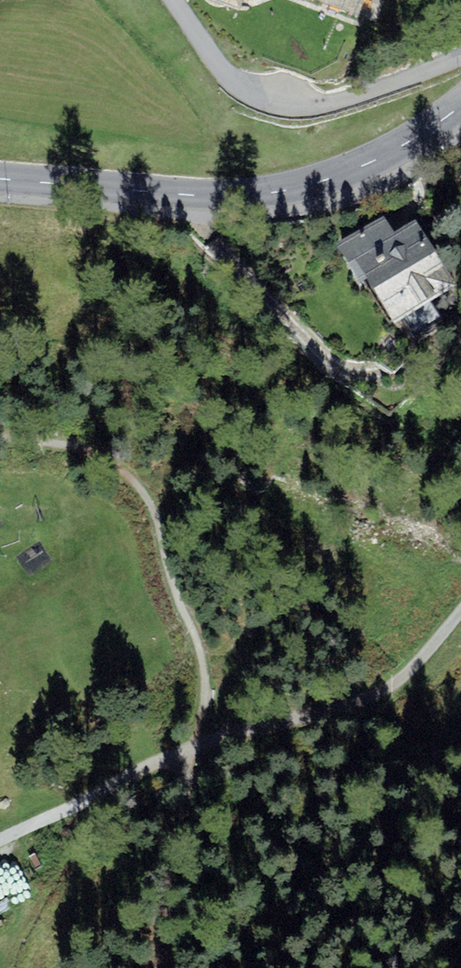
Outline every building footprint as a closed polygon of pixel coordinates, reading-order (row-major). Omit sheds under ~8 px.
[(326,252),(367,326),(413,300),(372,226),(326,252)]
